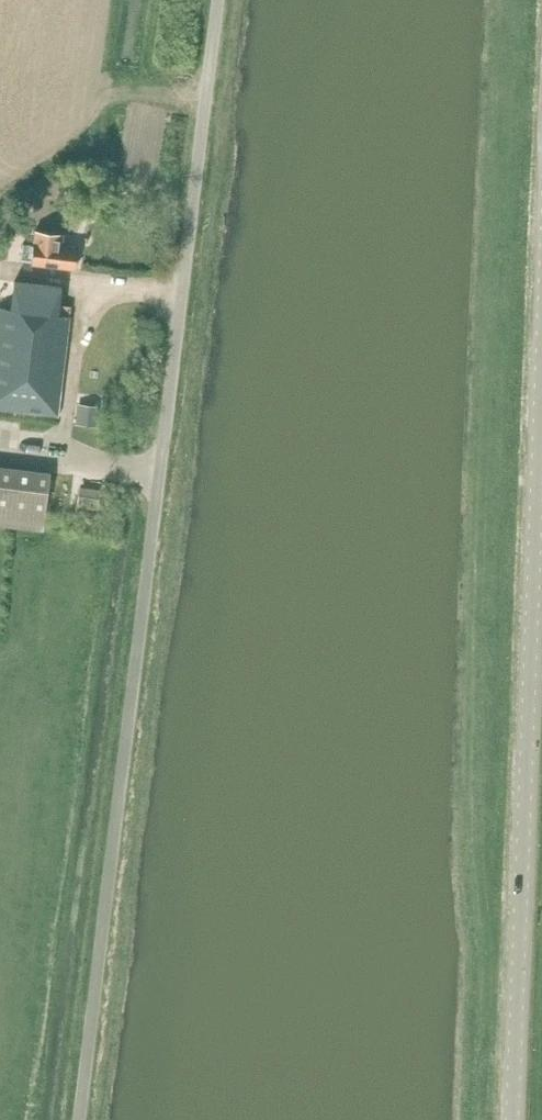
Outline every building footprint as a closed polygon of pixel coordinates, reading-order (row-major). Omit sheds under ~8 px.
[(22,261),(34,263),(77,268),(80,248),(62,246),(63,234),(38,231),(37,245),(24,243),(22,261)] [(60,416),(73,315),(61,313),(62,284),(17,278),(13,308),(0,306),(0,342),(3,342),(1,360),(0,359),(0,409),(60,416)] [(82,409),(81,423),(95,425),(96,410),(82,409)] [(44,532),(51,472),(0,466),(0,527),(44,532)] [(84,488),(82,502),(97,504),(99,490),(84,488)]
